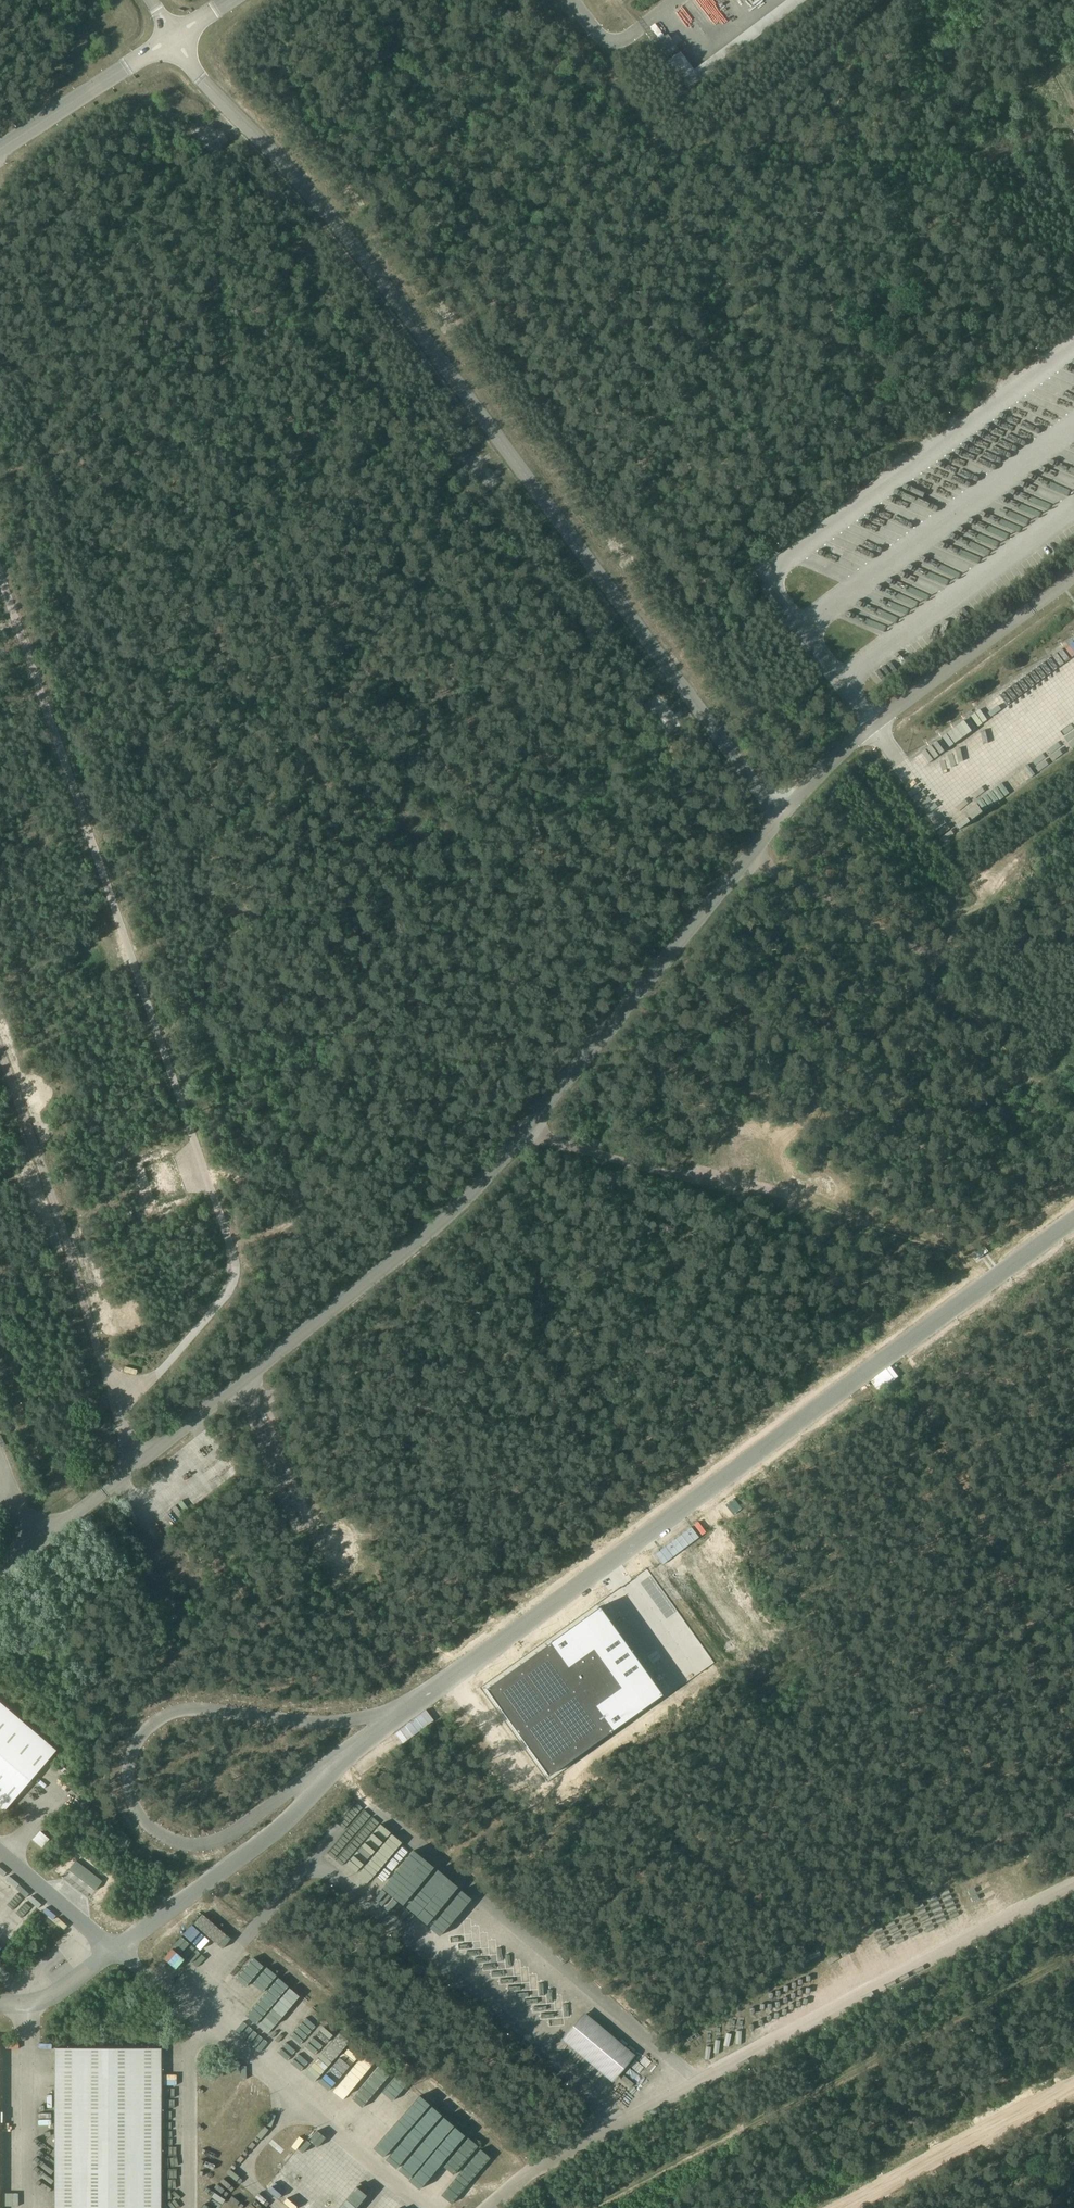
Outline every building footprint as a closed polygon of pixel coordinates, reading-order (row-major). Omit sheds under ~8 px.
[(679,50),(668,35),(657,43),(668,58),(679,50)] [(599,1607),(486,1689),(548,1776),(662,1694),(599,1607)] [(4,1811),(13,1800),(47,1761),(56,1750),(0,1703),(0,1807),(4,1811)] [(96,1892),(100,1887),(103,1882),(76,1861),(69,1871),(96,1892)] [(612,2082),(635,2054),(584,2012),(561,2039),(612,2082)]
